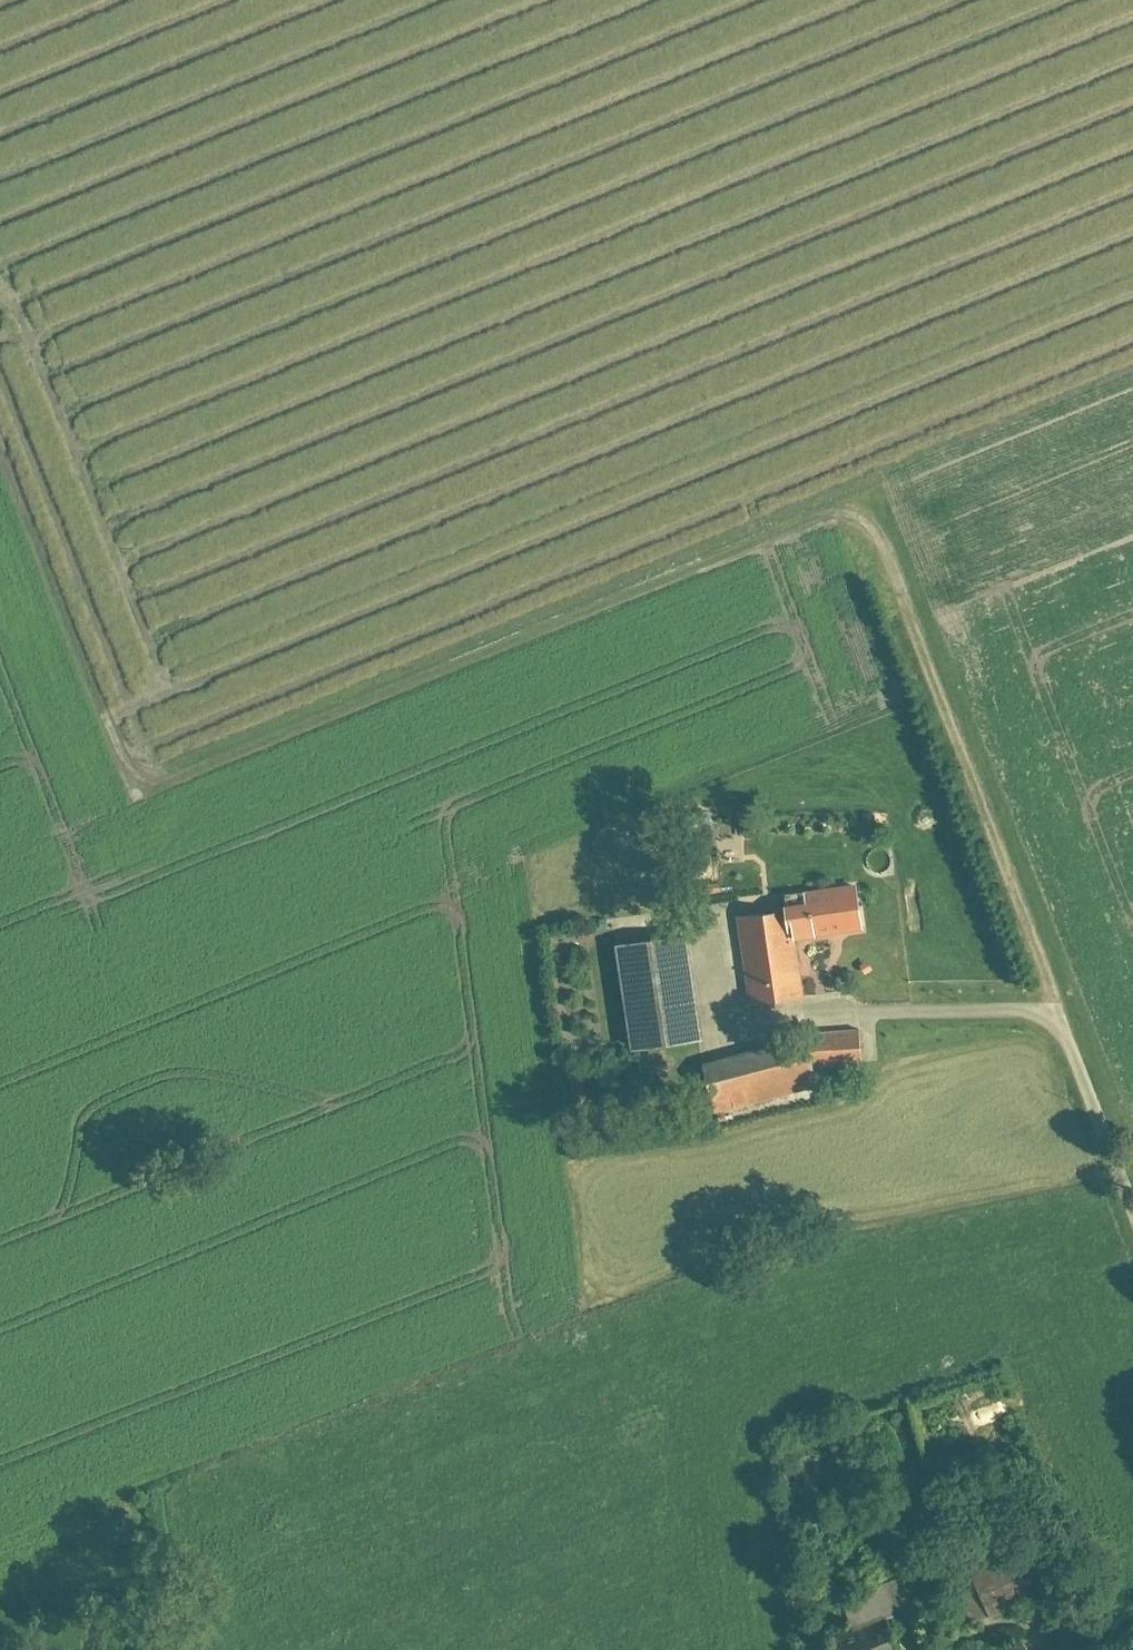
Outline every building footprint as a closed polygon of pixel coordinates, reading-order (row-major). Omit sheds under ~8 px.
[(740,918),(749,996),(797,991),(791,942),(860,934),(855,888),(771,897),(773,914),(740,918)] [(613,953),(631,1053),(693,1042),(675,942),(613,953)] [(819,1032),(817,1068),(865,1071),(867,1035),(819,1032)] [(700,1063),(712,1117),(815,1095),(803,1041),(700,1063)] [(958,1579),(974,1623),(1063,1591),(1046,1547),(958,1579)] [(839,1649),(902,1649),(888,1616),(834,1638),(839,1649)] [(1024,1636),(991,1649),(1030,1649),(1024,1636)]
